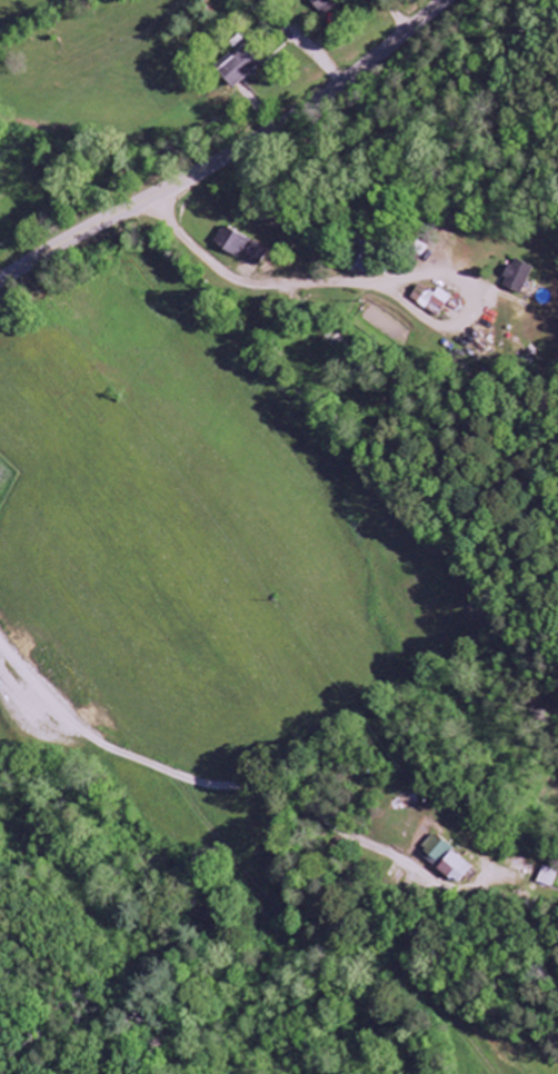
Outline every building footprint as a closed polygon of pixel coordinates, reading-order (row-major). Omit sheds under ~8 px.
[(325,17),(341,2),(338,0),(309,0),(325,17)] [(218,72),(234,89),(263,64),(247,46),(218,72)] [(215,245),(260,267),(269,250),(224,227),(215,245)] [(501,286),(521,295),(534,268),(514,258),(501,286)] [(417,304),(439,317),(451,297),(438,289),(433,296),(425,291),(417,304)] [(462,886),(476,868),(437,835),(422,853),(462,886)] [(557,885),(557,872),(546,868),(541,882),(557,888),(557,885)]
